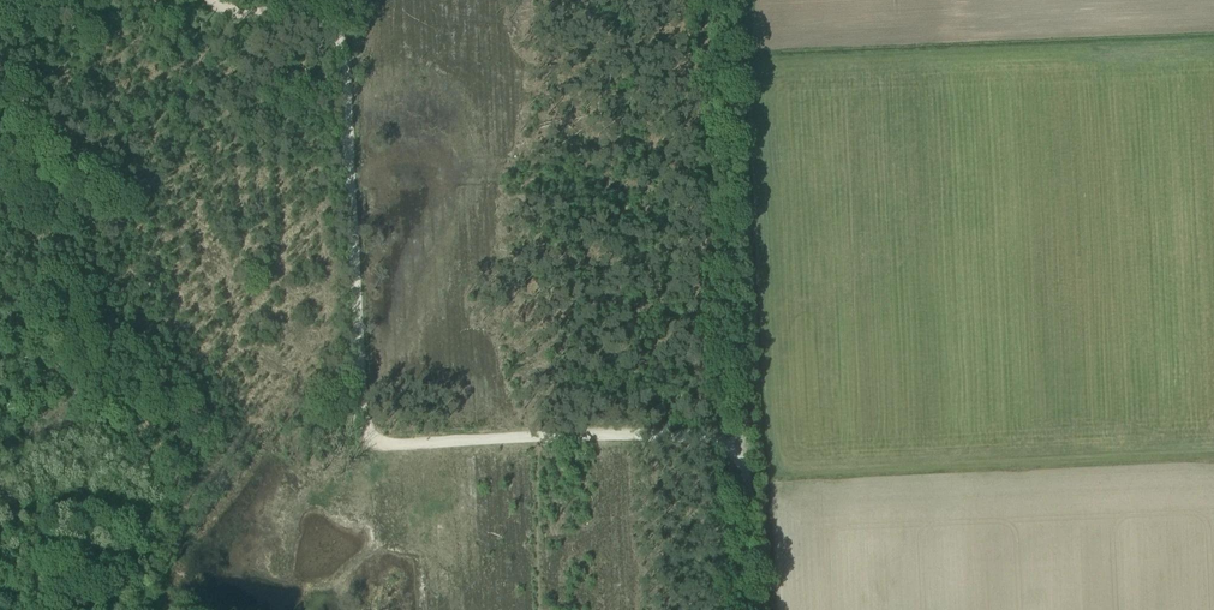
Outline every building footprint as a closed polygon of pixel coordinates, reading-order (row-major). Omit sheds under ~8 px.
[(423,486),(431,485),(428,459),(420,460),(423,486)]
